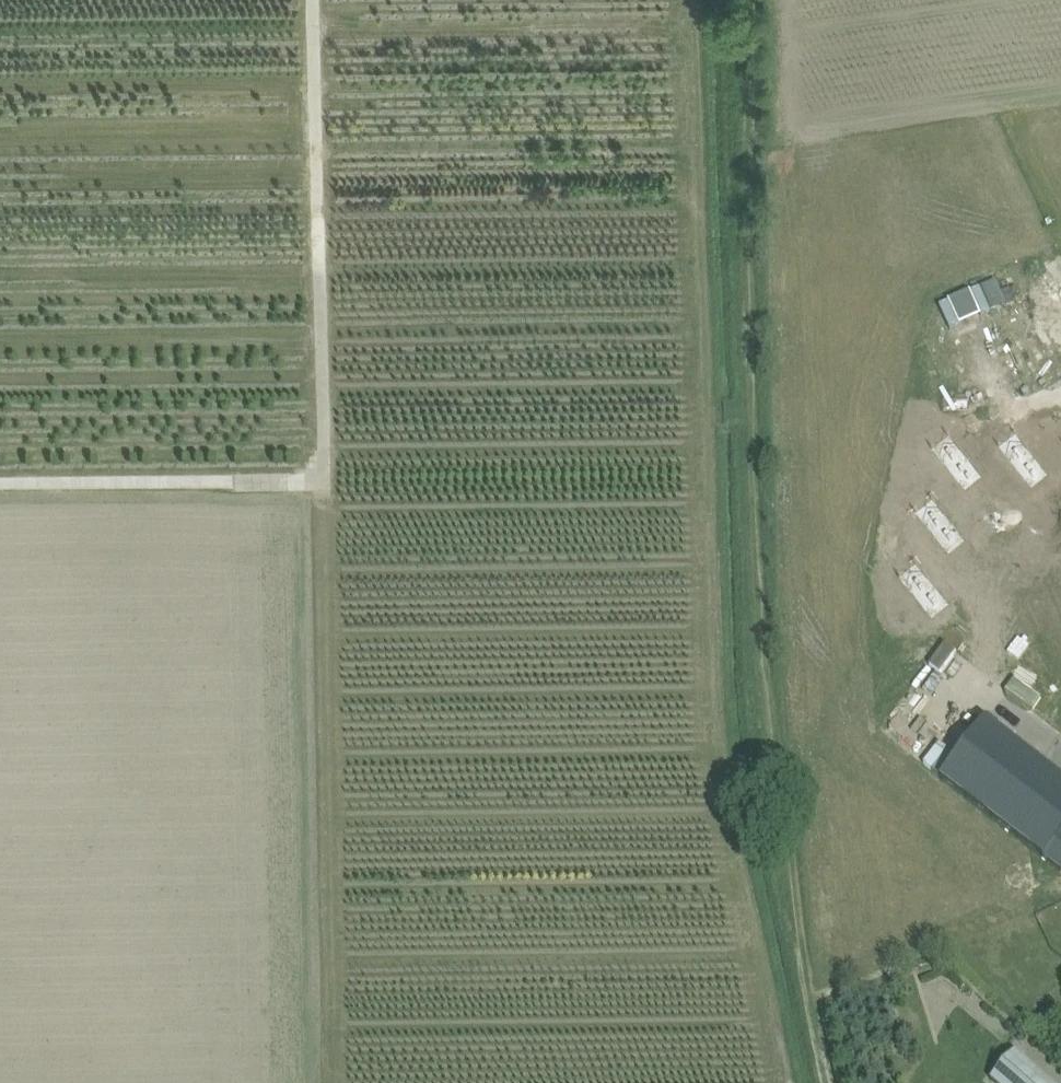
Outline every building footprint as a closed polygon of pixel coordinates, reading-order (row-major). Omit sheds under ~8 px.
[(950,327),(1008,300),(996,275),(938,302),(950,327)] [(954,795),(1060,878),(1060,784),(999,736),(954,795)] [(990,1077),(997,1082),(1052,1082),(1015,1051),(1014,1050),(990,1077)]
